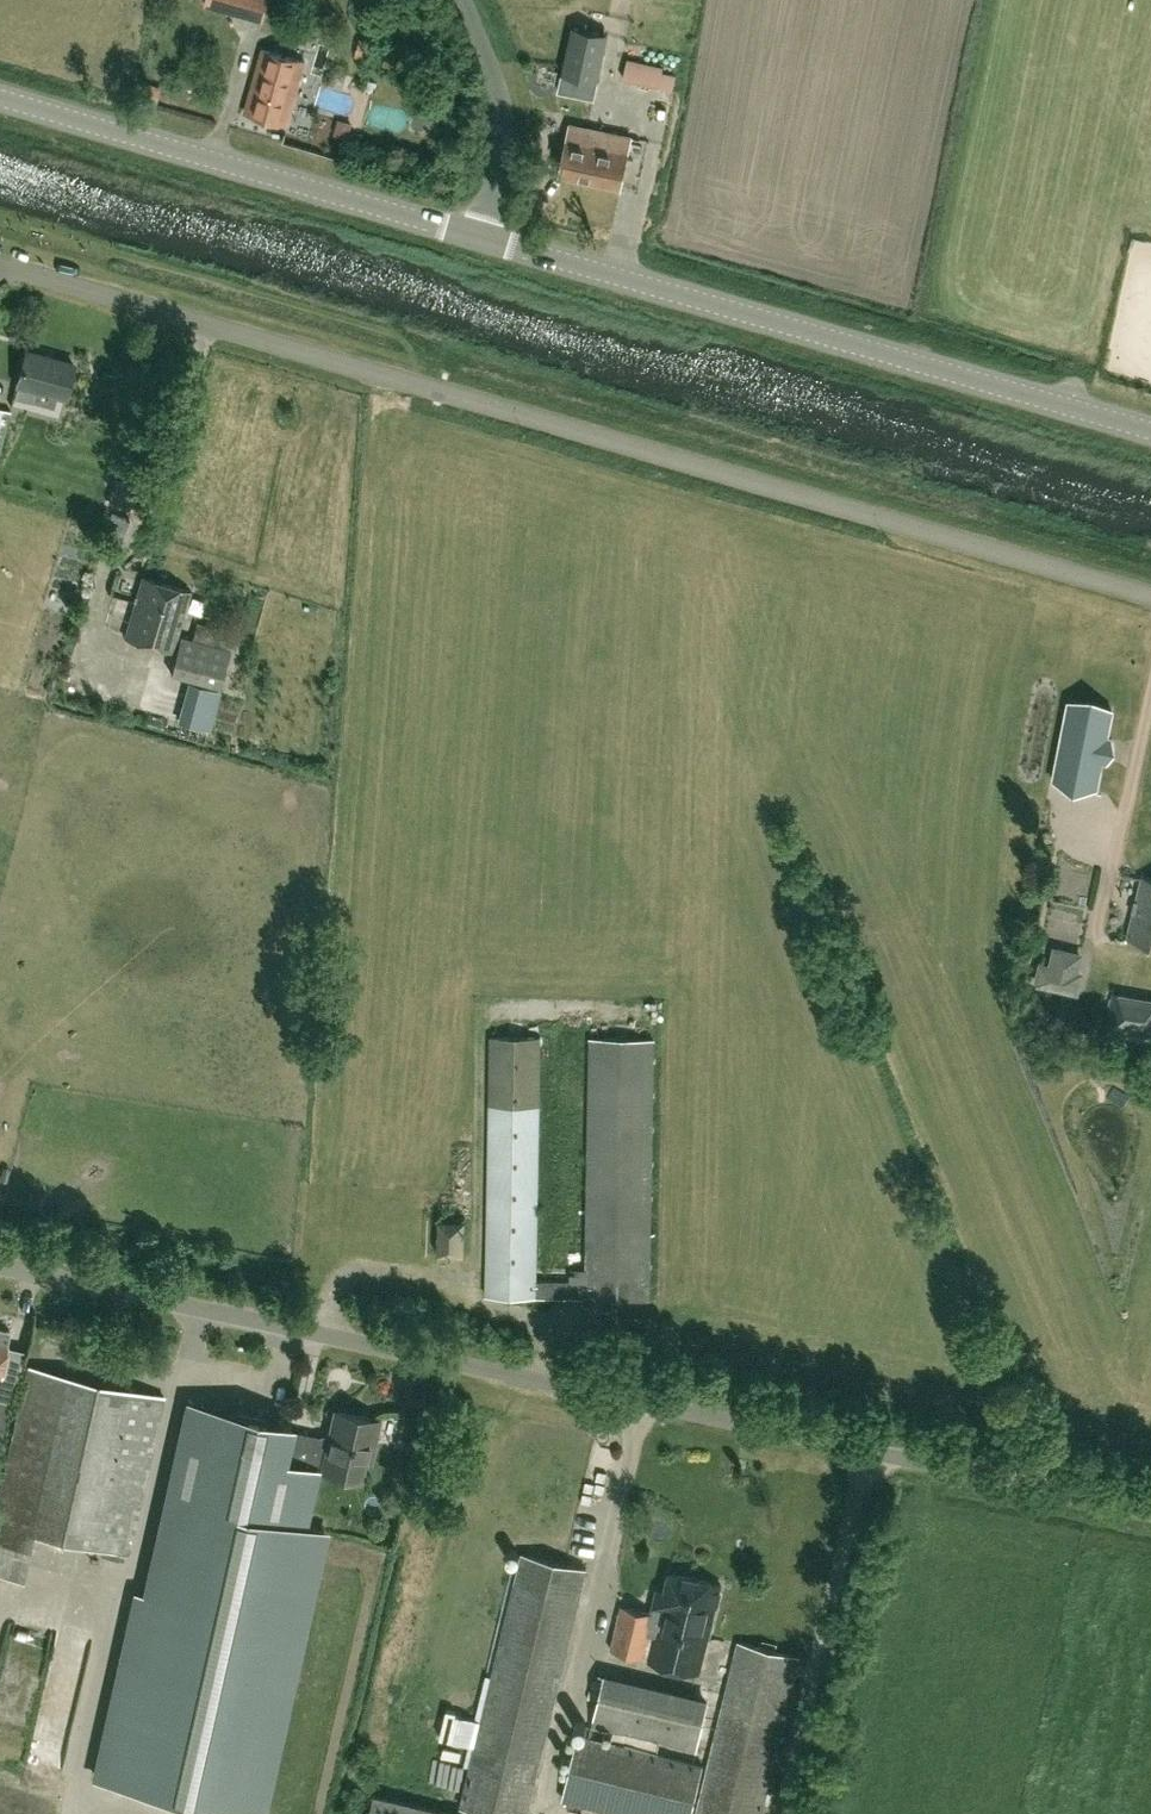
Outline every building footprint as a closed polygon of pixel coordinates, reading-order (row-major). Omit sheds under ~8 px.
[(269,0),(206,0),(205,4),(263,20),(269,0)] [(572,27),(563,73),(598,80),(608,34),(572,27)] [(261,48),(256,66),(243,111),(285,124),(304,61),(261,48)] [(404,68),(408,53),(389,48),(384,63),(404,68)] [(681,86),(684,64),(631,58),(628,80),(681,86)] [(163,87),(147,81),(141,98),(157,104),(163,87)] [(348,138),(353,122),(338,118),(334,133),(348,138)] [(621,188),(631,137),(571,124),(568,139),(567,139),(559,174),(621,188)] [(66,397),(75,364),(51,358),(51,357),(27,351),(18,383),(38,389),(35,400),(54,406),(57,394),(66,397)] [(11,409),(0,406),(0,446),(11,409)] [(106,532),(128,538),(134,518),(112,511),(106,532)] [(126,638),(171,650),(187,590),(142,578),(126,638)] [(267,612),(273,594),(259,590),(254,608),(267,612)] [(181,635),(176,652),(171,672),(220,686),(230,649),(181,635)] [(218,691),(190,684),(180,720),(208,728),(218,691)] [(1106,739),(1111,709),(1069,701),(1054,779),(1096,787),(1102,756),(1109,758),(1113,740),(1106,739)] [(1142,877),(1128,936),(1150,942),(1150,879),(1142,877)] [(1034,984),(1079,995),(1085,971),(1080,970),(1084,952),(1054,945),(1050,963),(1040,961),(1034,984)] [(1113,992),(1106,1033),(1150,1041),(1150,999),(1113,992)] [(492,1034),(490,1104),(486,1293),(533,1294),(586,1294),(649,1295),(654,1038),(591,1036),(586,1278),(533,1278),(539,1035),(492,1034)] [(465,1220),(439,1219),(438,1253),(464,1254),(465,1220)] [(285,1289),(286,1282),(277,1281),(276,1288),(285,1289)] [(0,1375),(7,1345),(6,1345),(9,1330),(0,1328),(0,1375)] [(0,1488),(0,1573),(23,1578),(33,1530),(128,1551),(162,1396),(27,1366),(0,1488)] [(139,1592),(97,1778),(255,1813),(259,1813),(323,1530),(301,1525),(308,1495),(294,1492),(300,1464),(360,1477),(364,1459),(369,1460),(378,1418),(335,1409),(328,1437),(287,1428),(288,1423),(187,1401),(144,1593),(139,1592)] [(460,1805),(497,1813),(527,1813),(586,1567),(520,1551),(460,1805)] [(665,1612),(655,1615),(653,1624),(708,1637),(721,1584),(670,1572),(665,1591),(671,1593),(668,1608),(666,1607),(665,1612)] [(653,1624),(655,1615),(622,1607),(612,1651),(644,1659),(646,1649),(651,1651),(649,1661),(700,1673),(708,1637),(653,1624)] [(27,1666),(50,1666),(50,1635),(28,1634),(27,1666)] [(800,1656),(738,1641),(696,1813),(762,1813),(800,1656)] [(708,1702),(696,1699),(606,1676),(594,1724),(696,1750),(708,1702)] [(567,1778),(562,1798),(626,1813),(689,1813),(702,1765),(578,1734),(567,1778)] [(33,1745),(31,1761),(68,1766),(70,1750),(33,1745)] [(374,1792),(369,1813),(461,1813),(374,1792)]
